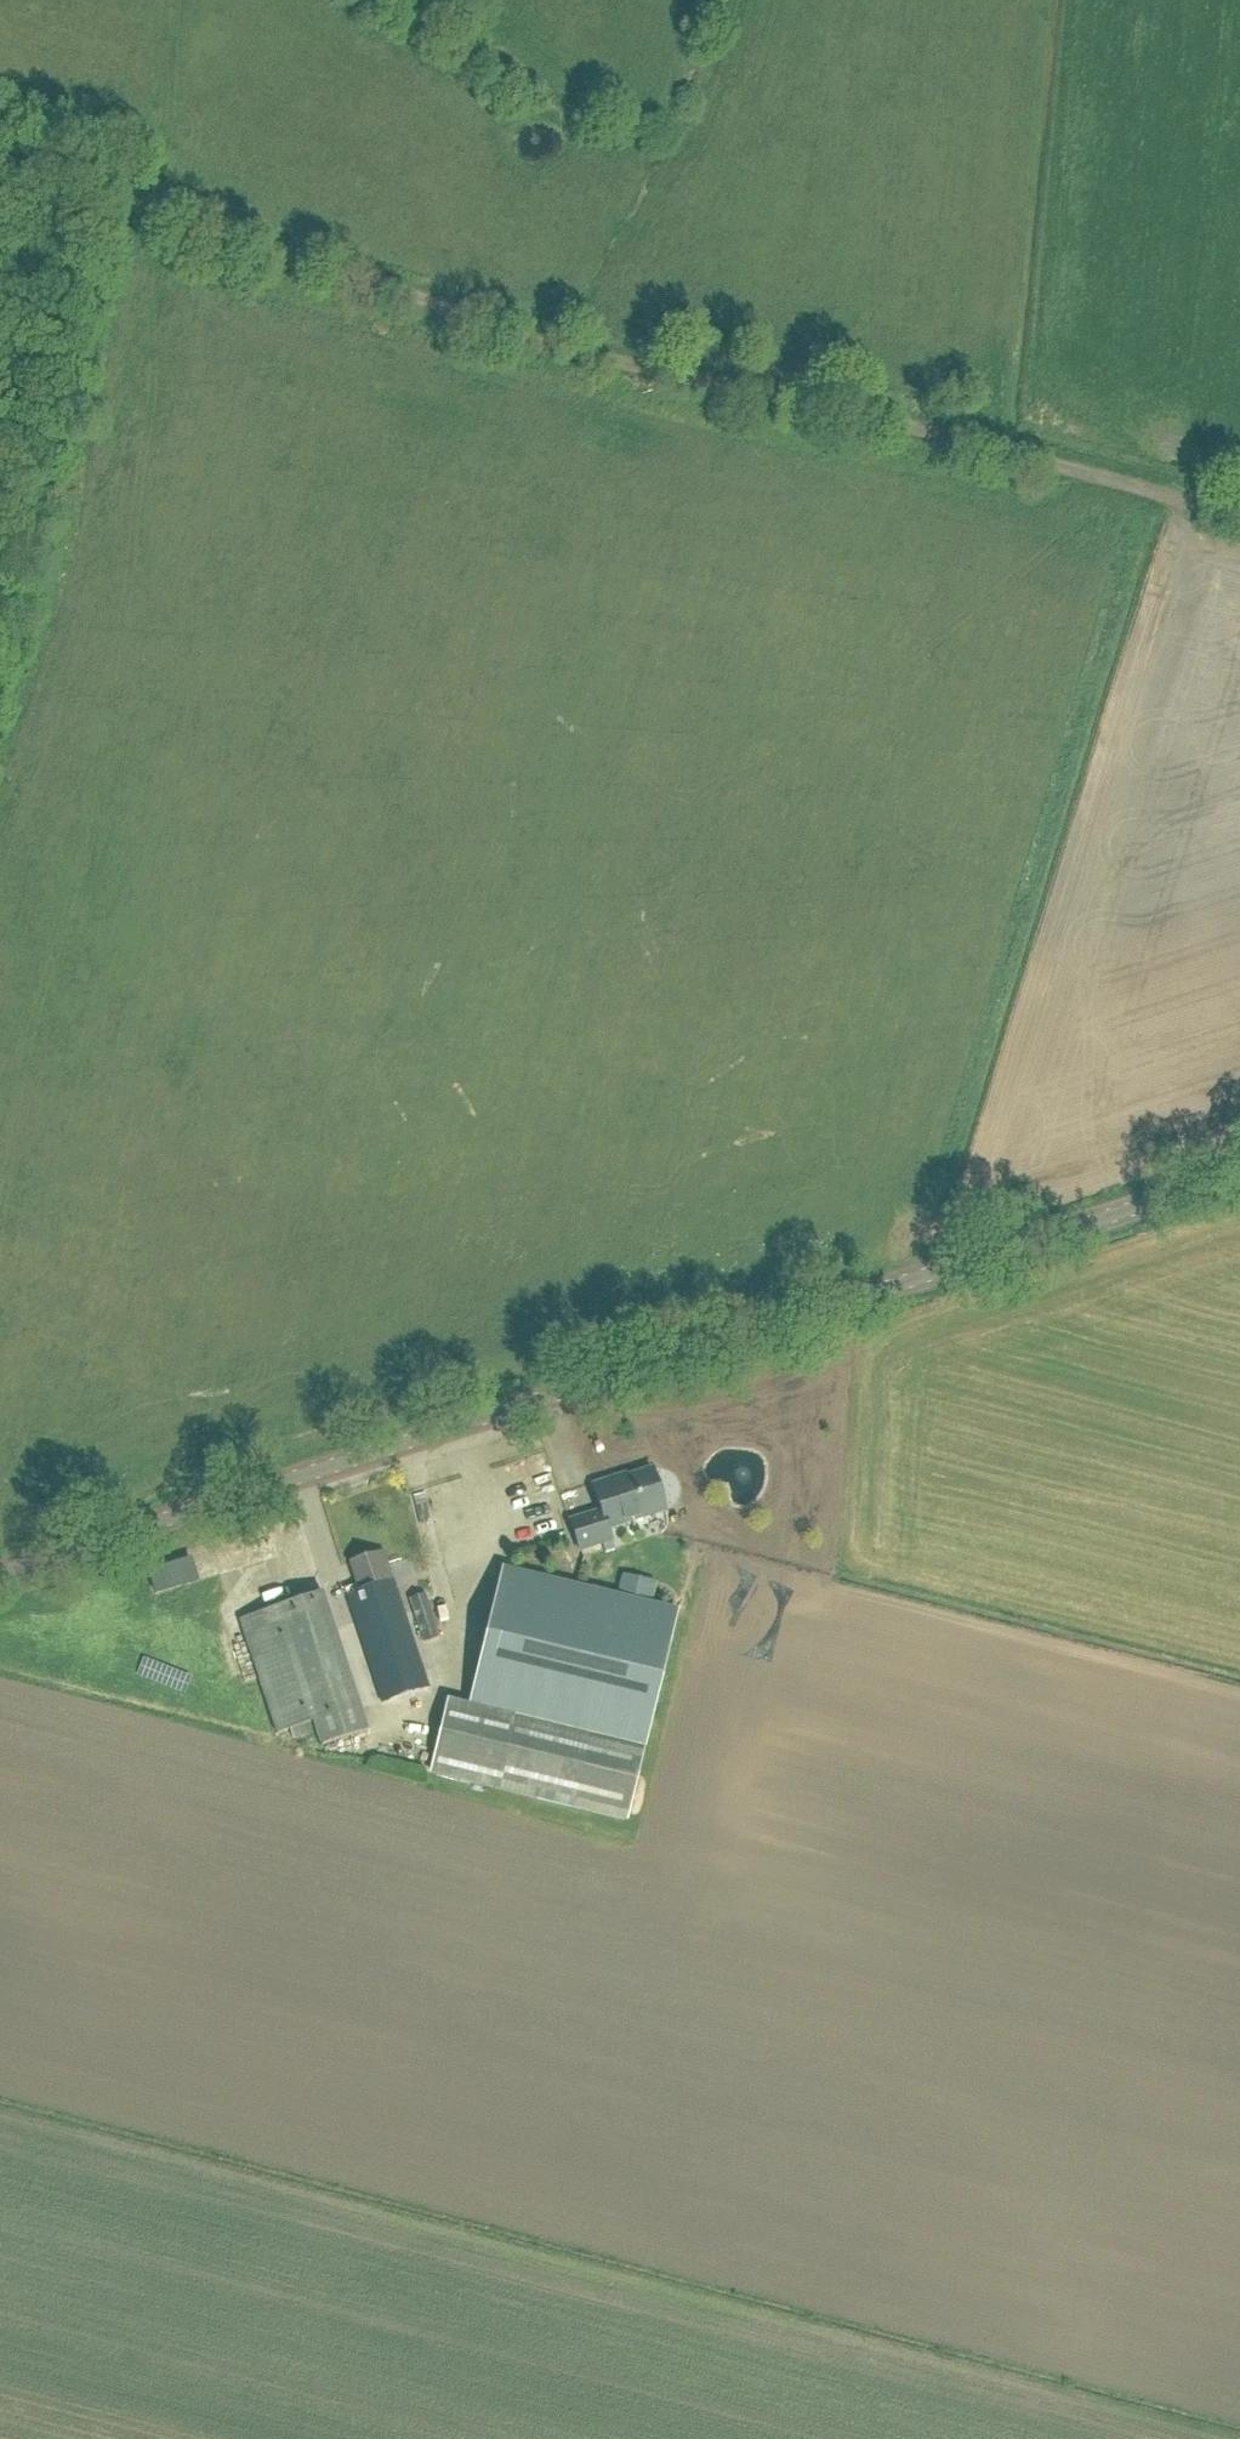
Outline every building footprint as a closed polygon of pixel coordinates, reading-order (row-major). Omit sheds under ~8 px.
[(608,1528),(665,1510),(653,1470),(628,1478),(627,1475),(593,1486),(601,1511),(570,1521),(580,1552),(612,1541),(608,1528)] [(229,1545),(235,1571),(287,1558),(280,1533),(229,1545)] [(353,1613),(382,1701),(427,1686),(384,1553),(349,1564),(359,1593),(352,1595),(358,1611),(353,1613)] [(624,1820),(675,1610),(505,1569),(472,1705),(448,1699),(430,1772),(624,1820)] [(276,1734),(290,1730),(293,1741),(317,1734),(322,1748),(369,1733),(324,1593),(239,1620),(276,1734)] [(439,1637),(426,1595),(410,1600),(423,1642),(439,1637)] [(366,1700),(375,1698),(369,1674),(359,1677),(366,1700)]
